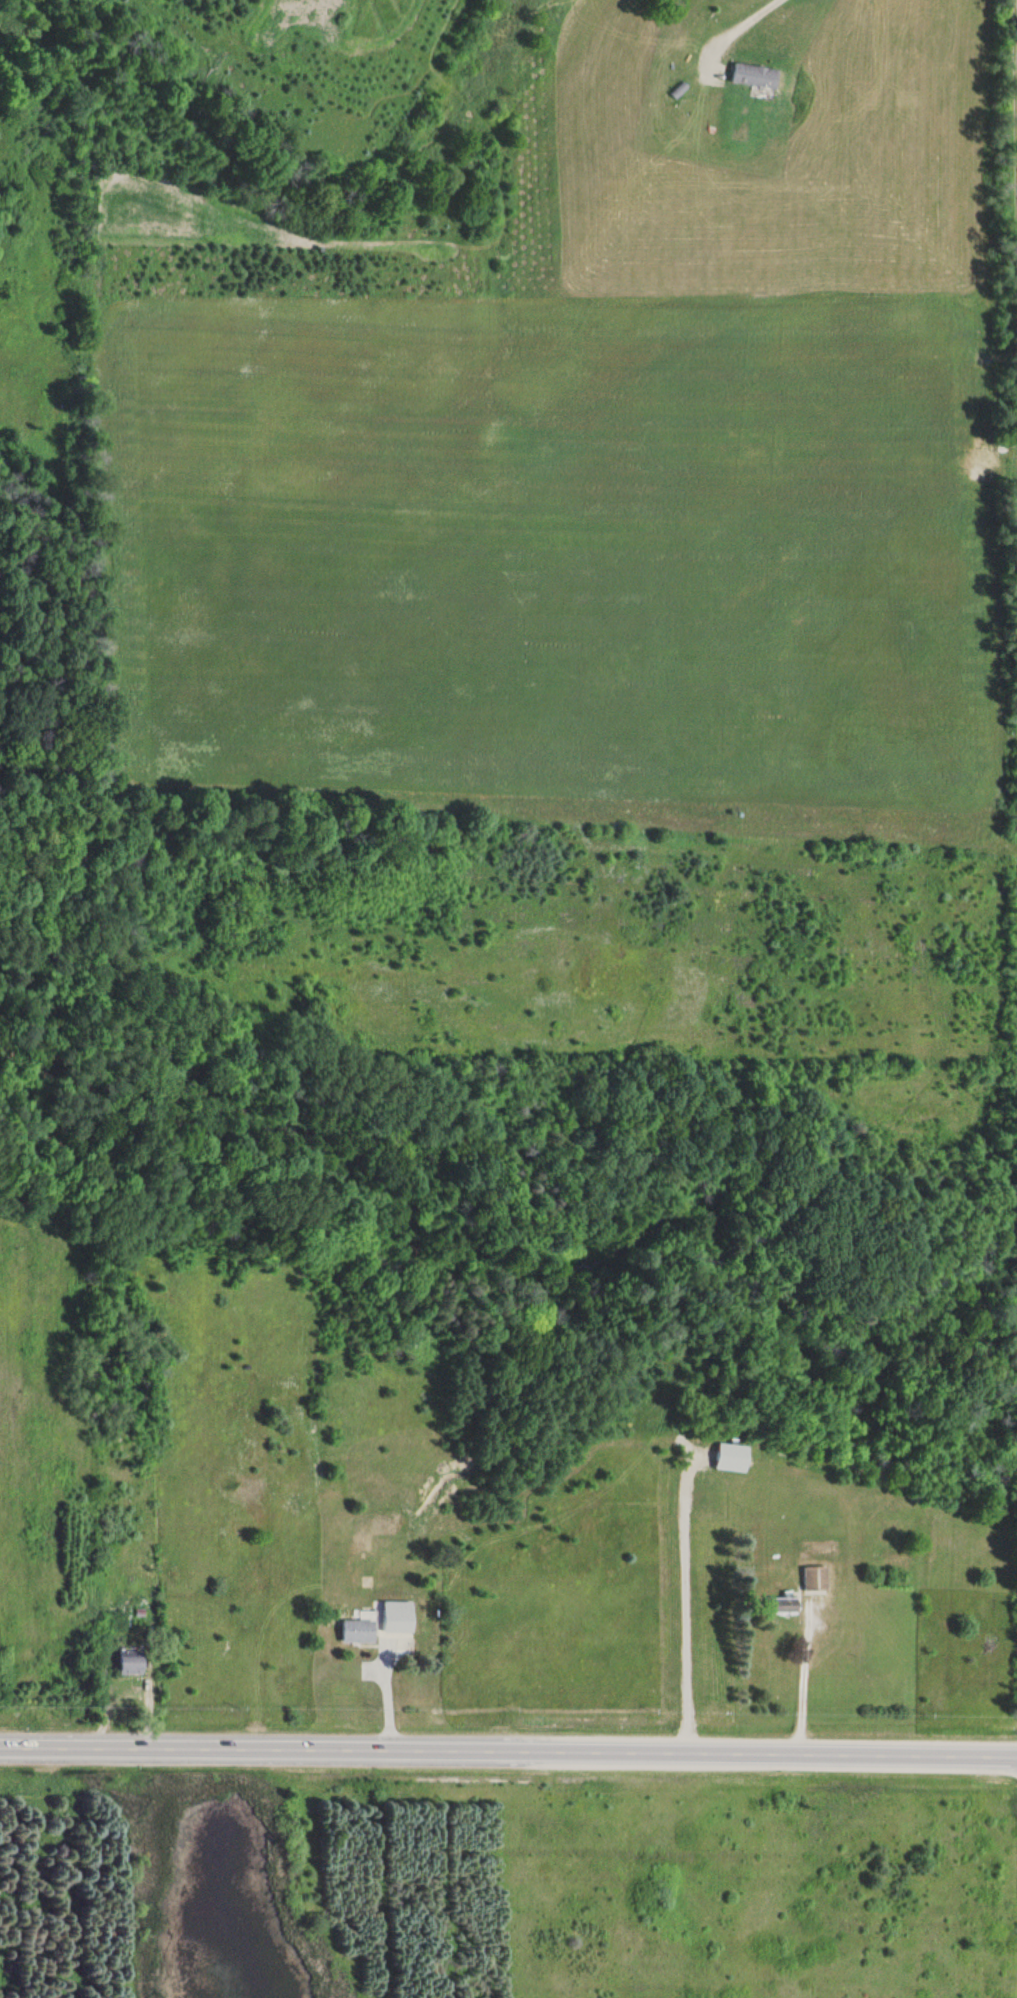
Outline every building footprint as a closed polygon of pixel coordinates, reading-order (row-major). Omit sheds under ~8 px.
[(731,83),(778,89),(781,70),(733,63),(731,83)] [(749,1445),(717,1444),(717,1472),(749,1472),(749,1445)] [(828,1567),(804,1567),(804,1591),(828,1591),(828,1567)] [(394,1631),(394,1617),(382,1617),(382,1631),(394,1631)] [(342,1642),(376,1642),(376,1621),(342,1621),(342,1642)] [(120,1675),(146,1675),(146,1656),(120,1657),(120,1675)]
